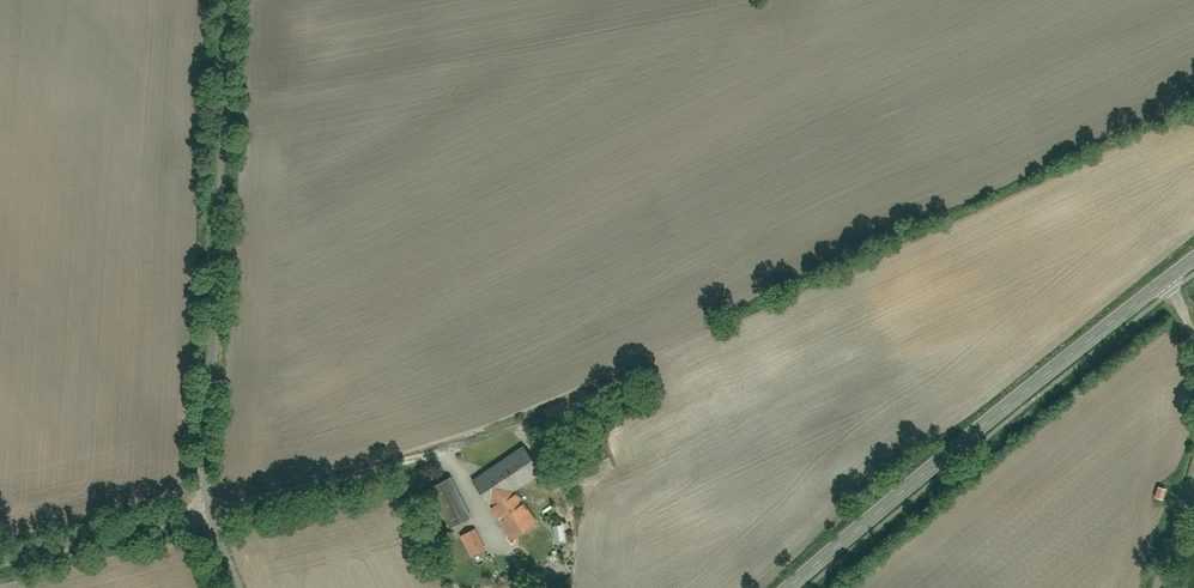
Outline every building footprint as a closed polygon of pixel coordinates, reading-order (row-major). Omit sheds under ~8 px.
[(539,527),(518,492),(544,475),(526,447),(475,479),(515,542),(539,527)] [(438,492),(456,528),(475,518),(456,483),(438,492)] [(461,538),(472,559),(488,552),(477,530),(461,538)]
